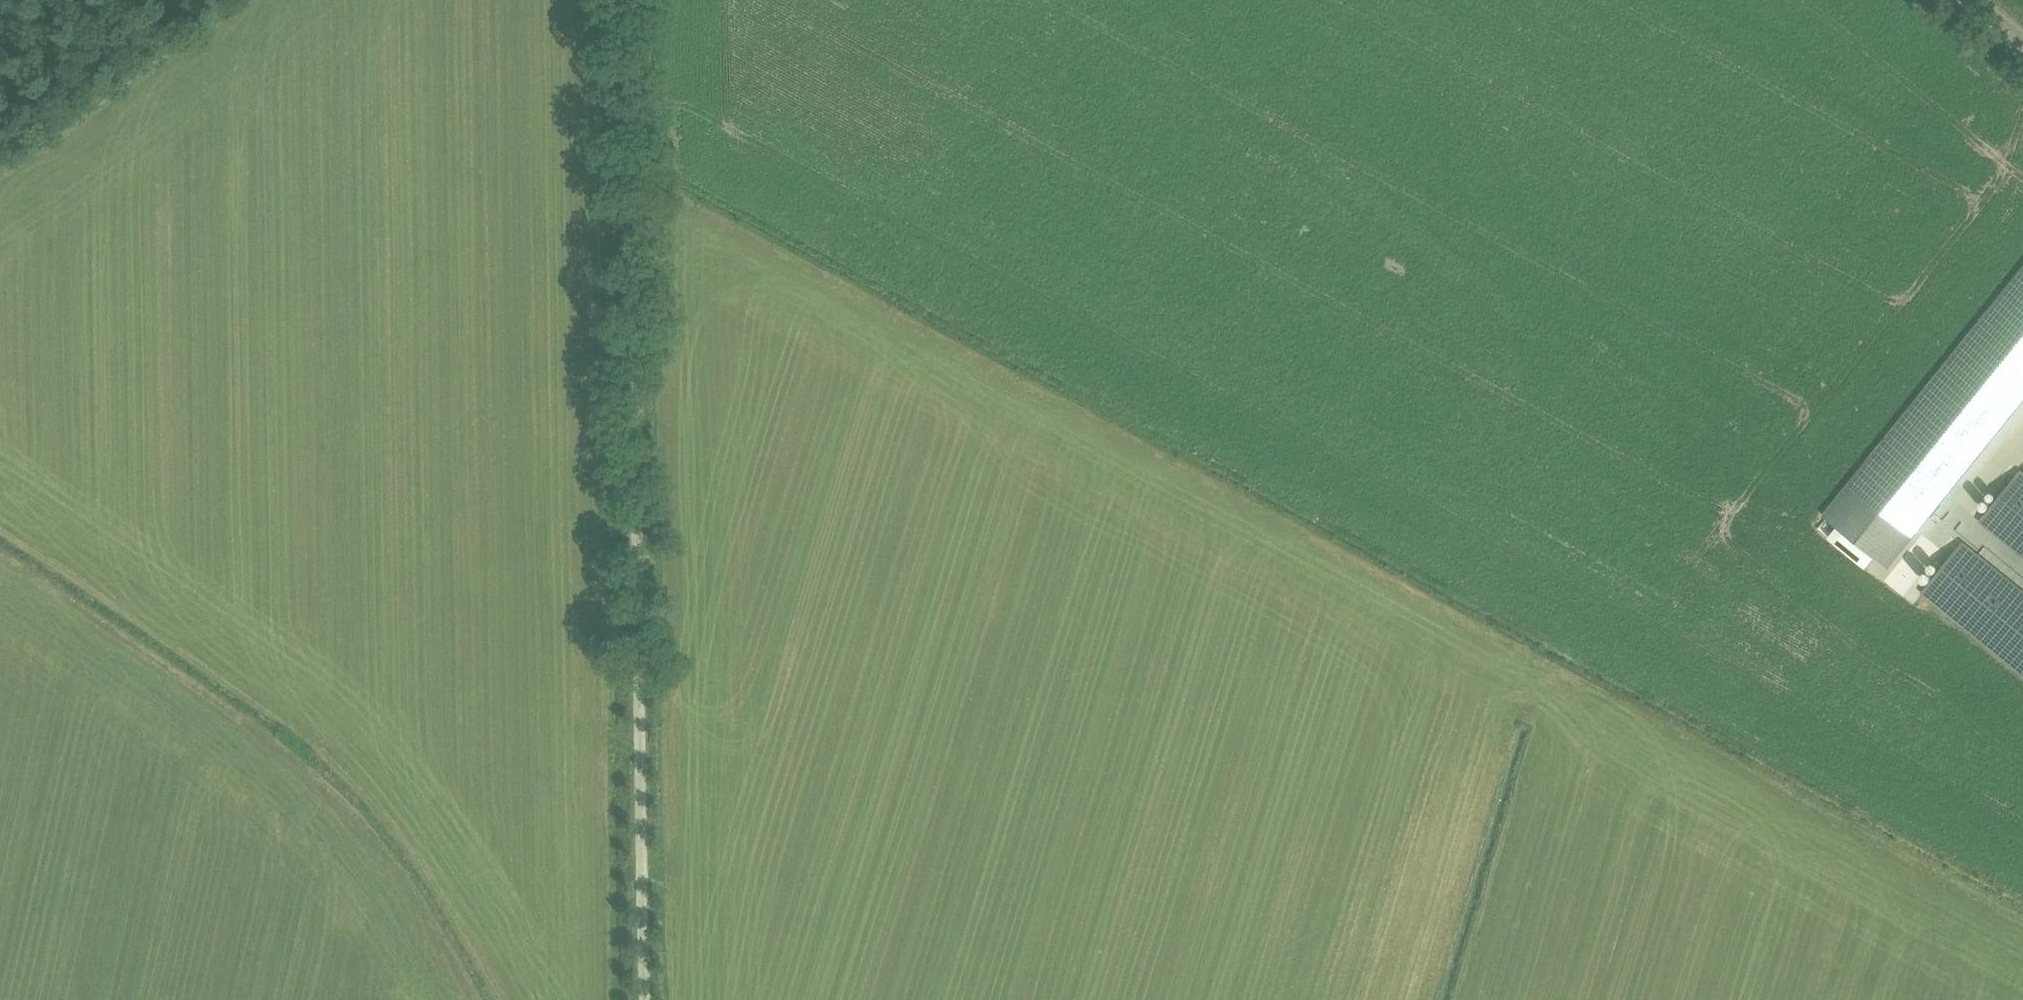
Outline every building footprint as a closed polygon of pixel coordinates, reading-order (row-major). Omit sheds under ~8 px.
[(2022,401),(2022,268),(1824,514),(1826,517),(1888,567),(2022,401)] [(2020,471),(1981,520),(2022,554),(2022,474),(2020,471)] [(1962,543),(1923,591),(2022,672),(2022,592),(1962,543)] [(1913,598),(1937,571),(1917,553),(1893,581),(1913,598)]
